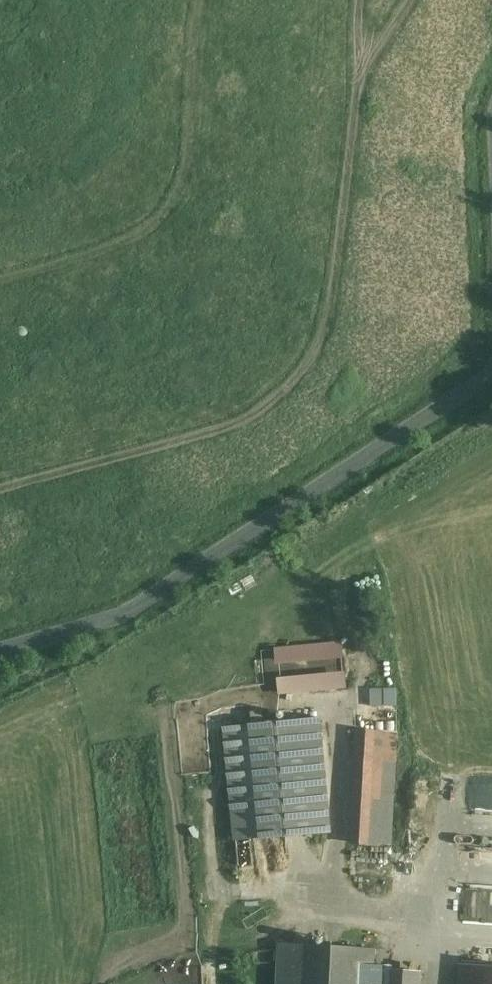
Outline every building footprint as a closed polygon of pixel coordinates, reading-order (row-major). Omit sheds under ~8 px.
[(344,640),(272,645),(276,694),(348,689),(344,640)] [(222,726),(233,838),(332,829),(322,717),(222,726)] [(352,846),(393,848),(397,733),(356,732),(352,846)] [(280,944),(278,983),(420,983),(420,972),(392,970),(393,968),(373,967),(374,949),(280,944)] [(462,965),(460,983),(491,983),(491,967),(462,965)]
